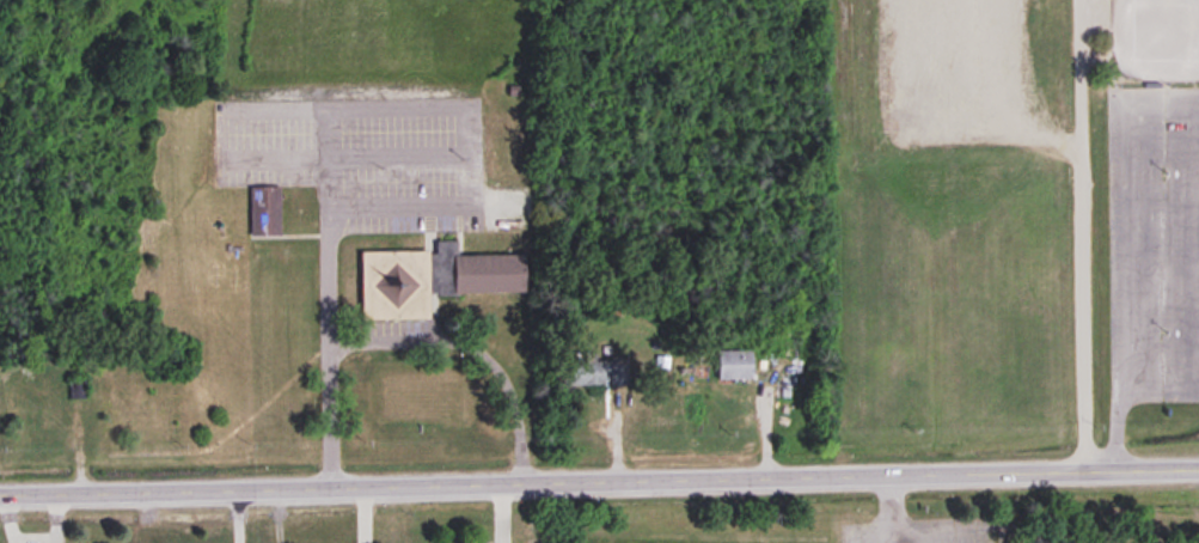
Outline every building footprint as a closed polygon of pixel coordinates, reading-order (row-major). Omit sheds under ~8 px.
[(250,236),(280,236),(280,187),(250,187),(250,236)] [(428,320),(428,295),(525,294),(524,256),(457,256),(457,242),(433,242),(433,252),(360,252),(360,321),(428,320)] [(717,380),(751,380),(751,351),(717,351),(717,380)] [(568,362),(568,387),(609,386),(608,362),(568,362)] [(612,386),(629,386),(629,362),(612,362),(612,386)]
